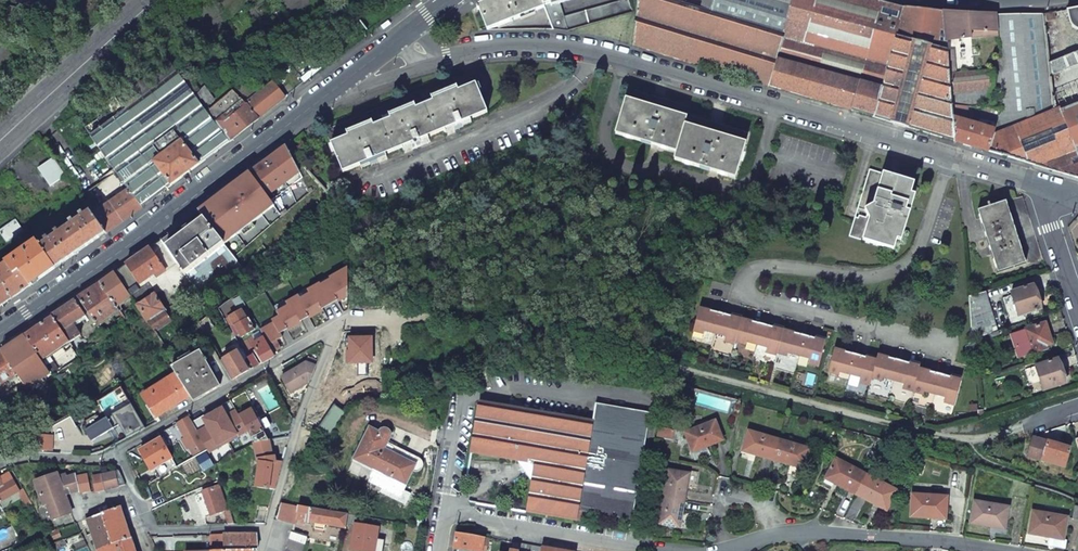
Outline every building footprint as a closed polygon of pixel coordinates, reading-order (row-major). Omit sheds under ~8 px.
[(477,7),(487,31),(526,30),(553,30),(544,6),(542,0),(491,0),(491,1),(477,7)] [(544,6),(553,30),(567,32),(632,12),(628,0),(627,0),(564,18),(560,2),(544,6)] [(871,0),(713,0),(707,18),(650,0),(638,0),(634,46),(953,142),(952,121),(951,107),(973,109),(973,105),(992,103),(991,91),(992,89),(1003,88),(1001,72),(992,73),(991,60),(999,60),(994,15),(974,14),(962,14),(941,11),(921,11),(905,9),(871,0)] [(1044,15),(1053,111),(1077,102),(1077,50),(1058,58),(1053,13),(1044,15)] [(1053,111),(1044,15),(1035,15),(1045,110),(1000,114),(998,119),(994,133),(988,152),(1077,180),(1077,102),(1053,111)] [(1003,88),(1004,103),(1001,111),(1000,114),(1045,110),(1035,15),(994,15),(999,60),(1001,72),(1003,88)] [(194,94),(200,90),(185,70),(179,75),(194,94)] [(199,165),(230,142),(214,122),(210,116),(195,96),(194,94),(179,75),(176,72),(139,100),(134,94),(121,103),(126,110),(91,137),(115,172),(128,190),(142,208),(171,186),(150,158),(178,137),(199,165)] [(453,79),(326,132),(343,173),(360,166),(362,169),(387,159),(385,156),(402,148),(404,152),(429,141),(428,138),(445,131),(446,134),(471,124),(470,121),(487,113),(474,80),(457,86),(453,79)] [(259,119),(286,97),(274,82),(246,103),(259,119)] [(210,116),(221,107),(205,87),(195,96),(210,116)] [(690,108),(629,90),(615,135),(677,153),(674,161),(736,179),(749,134),(688,116),(690,108)] [(242,132),(259,119),(246,103),(243,99),(214,122),(230,142),(242,132)] [(1001,111),(995,110),(993,117),(998,119),(1000,114),(1001,111)] [(994,133),(952,121),(953,142),(970,147),(988,152),(994,133)] [(171,186),(199,165),(178,137),(150,158),(171,186)] [(268,161),(250,175),(267,197),(282,217),(309,193),(299,174),(286,148),(268,161)] [(38,168),(50,186),(66,175),(54,158),(38,168)] [(869,170),(849,237),(862,241),(894,250),(897,240),(910,194),(914,183),(869,170)] [(112,201),(128,190),(115,172),(100,184),(112,201)] [(227,192),(199,213),(224,245),(243,269),(247,274),(333,203),(318,186),(309,193),(282,217),(267,197),(250,175),(227,192)] [(100,184),(83,196),(92,209),(109,197),(100,184)] [(106,233),(142,208),(128,190),(112,201),(93,214),(106,233)] [(910,194),(897,240),(901,241),(915,196),(910,194)] [(1005,203),(977,212),(997,273),(1025,264),(1005,203)] [(80,251),(106,233),(93,214),(91,211),(40,246),(55,269),(80,251)] [(188,221),(161,241),(184,275),(224,245),(199,213),(188,221)] [(7,244),(24,232),(15,219),(7,225),(0,230),(0,233),(7,244)] [(138,258),(114,275),(130,298),(131,298),(135,304),(162,286),(171,299),(191,286),(184,275),(161,241),(138,258)] [(30,286),(55,269),(40,246),(37,242),(7,263),(15,275),(20,271),(30,286)] [(15,275),(7,263),(0,268),(0,279),(13,299),(25,290),(30,286),(20,271),(15,275)] [(111,277),(79,299),(96,326),(119,311),(117,307),(130,298),(114,275),(111,277)] [(13,299),(0,279),(0,307),(8,302),(13,299)] [(1036,286),(1011,294),(1018,318),(1040,310),(1035,296),(1039,295),(1037,291),(1036,286)] [(985,292),(968,297),(972,340),(997,332),(985,292)] [(154,295),(137,307),(155,332),(171,321),(167,315),(176,308),(174,304),(165,311),(154,295)] [(71,305),(52,317),(53,318),(69,342),(70,343),(80,337),(72,325),(85,316),(76,302),(71,305)] [(703,334),(714,337),(720,314),(699,308),(692,334),(702,337),(703,334)] [(207,309),(202,313),(206,319),(208,317),(211,315),(207,309)] [(240,310),(226,319),(231,327),(234,326),(241,338),(253,331),(247,321),(240,310)] [(720,314),(714,337),(724,340),(723,345),(733,348),(734,346),(741,320),(731,317),(720,314)] [(199,325),(206,335),(215,329),(208,317),(206,319),(199,325)] [(47,321),(25,336),(42,360),(49,355),(69,342),(53,318),(47,321)] [(741,320),(734,346),(744,349),(745,345),(756,348),(762,325),(741,320)] [(762,325),(756,348),(767,351),(765,356),(775,359),(776,357),(783,331),(773,328),(762,325)] [(1045,325),(1011,336),(1018,359),(1046,351),(1045,348),(1052,346),(1049,335),(1045,325)] [(783,331),(776,357),(786,360),(787,357),(797,360),(804,337),(783,331)] [(0,353),(0,385),(16,375),(26,388),(50,373),(42,360),(25,336),(0,353)] [(804,337),(797,360),(808,363),(807,368),(817,371),(825,342),(815,340),(804,337)] [(169,338),(163,343),(167,349),(173,345),(169,338)] [(274,357),(263,339),(253,345),(257,351),(254,353),(261,364),(267,361),(274,357)] [(834,350),(828,373),(838,376),(839,372),(849,376),(855,356),(834,350)] [(200,352),(172,369),(176,375),(190,397),(193,402),(206,396),(218,389),(204,364),(206,363),(200,352)] [(237,352),(220,362),(232,381),(240,376),(248,371),(237,352)] [(49,355),(42,360),(50,373),(53,375),(60,371),(49,355)] [(247,358),(253,369),(259,366),(252,355),(247,358)] [(855,356),(849,376),(860,378),(859,384),(869,387),(871,379),(875,361),(865,359),(855,356)] [(898,362),(877,356),(876,358),(875,361),(871,379),(881,382),(882,379),(893,382),(898,362)] [(1057,360),(1035,367),(1039,381),(1043,391),(1064,384),(1060,372),(1057,360)] [(908,364),(898,362),(893,382),(903,385),(902,389),(912,392),(918,370),(919,367),(908,364)] [(294,372),(281,380),(290,395),(309,385),(316,369),(306,365),(294,372)] [(1039,381),(1035,367),(1025,371),(1029,384),(1039,381)] [(939,375),(918,370),(912,392),(912,393),(922,395),(923,392),(934,395),(939,375)] [(176,375),(143,396),(157,418),(190,397),(176,375)] [(950,378),(939,375),(934,395),(945,398),(943,403),(953,406),(960,381),(950,378)] [(683,387),(674,385),(671,393),(680,395),(683,387)] [(209,453),(248,432),(240,417),(231,401),(221,407),(222,410),(213,415),(203,421),(202,418),(192,423),(209,453)] [(594,422),(480,404),(472,455),(531,464),(534,469),(527,513),(581,522),(583,512),(634,520),(651,414),(596,405),(594,422)] [(92,441),(114,429),(125,423),(136,417),(138,416),(132,406),(113,416),(113,417),(110,418),(110,417),(86,430),(92,441)] [(269,442),(251,411),(240,417),(248,432),(255,444),(269,442)] [(135,422),(141,432),(145,429),(138,416),(136,417),(137,418),(137,419),(136,421),(135,422)] [(61,437),(85,427),(79,417),(61,428),(61,431),(61,437)] [(173,427),(158,436),(160,440),(166,450),(181,441),(185,450),(201,442),(188,419),(173,427)] [(662,420),(659,437),(673,440),(674,431),(664,429),(666,421),(662,420)] [(715,421),(684,433),(692,453),(723,441),(715,421)] [(415,466),(384,450),(389,440),(390,438),(390,436),(389,433),(388,431),(386,430),(383,430),(379,432),(379,433),(370,429),(356,457),(374,465),(372,469),(374,470),(369,480),(400,496),(415,466)] [(779,440),(749,431),(743,453),(773,461),(779,440)] [(44,451),(61,452),(61,437),(45,436),(44,451)] [(1062,439),(1053,436),(1051,442),(1061,445),(1062,439)] [(1077,450),(1061,445),(1051,442),(1048,441),(1048,442),(1034,438),(1032,447),(1029,456),(1066,467),(1067,464),(1077,468),(1077,450)] [(160,440),(140,452),(151,471),(154,470),(156,473),(165,468),(163,464),(168,461),(170,465),(167,467),(170,472),(176,469),(166,450),(160,440)] [(810,448),(779,440),(773,461),(804,470),(810,448)] [(256,488),(275,491),(277,483),(279,476),(282,462),(275,460),(276,457),(274,456),(269,442),(255,444),(258,464),(259,464),(256,488)] [(354,460),(372,469),(374,465),(356,457),(354,460)] [(866,476),(835,460),(825,480),(856,495),(866,476)] [(689,474),(668,470),(663,498),(684,501),(689,474)] [(102,476),(104,491),(118,488),(115,473),(102,476)] [(17,492),(19,491),(9,475),(0,480),(0,502),(17,492)] [(45,504),(51,520),(70,514),(63,492),(67,491),(68,494),(78,491),(76,475),(67,478),(66,475),(58,478),(55,475),(34,482),(43,505),(45,504)] [(104,491),(102,476),(92,478),(95,493),(104,491)] [(897,491),(866,476),(856,495),(887,511),(897,491)] [(228,509),(220,487),(203,493),(204,495),(210,516),(211,518),(219,515),(226,513),(227,515),(225,516),(228,525),(234,525),(230,509),(228,509)] [(19,491),(17,492),(27,511),(32,508),(22,489),(19,491)] [(198,497),(205,518),(210,516),(204,495),(198,497)] [(947,497),(912,495),(910,517),(945,520),(947,497)] [(684,501),(663,498),(658,524),(679,528),(684,501)] [(1008,508),(973,502),(970,524),(1004,530),(1008,508)] [(348,515),(281,504),(277,519),(295,525),(297,520),(302,520),(302,523),(310,525),(311,522),(316,522),(315,529),(325,531),(326,524),(346,528),(348,515)] [(348,515),(357,517),(358,507),(359,507),(344,505),(343,514),(348,515)] [(86,521),(96,550),(135,550),(121,508),(86,521)] [(1067,518),(1032,512),(1028,534),(1049,538),(1063,540),(1067,518)] [(357,517),(348,515),(346,528),(355,530),(356,525),(357,517)] [(356,525),(355,530),(351,550),(374,550),(376,539),(378,528),(356,525)] [(0,532),(0,549),(1,550),(6,550),(22,544),(16,534),(11,536),(6,528),(0,532)] [(292,533),(286,550),(303,550),(307,538),(292,533)] [(214,537),(215,550),(250,550),(256,550),(256,536),(252,536),(252,534),(242,534),(242,536),(228,537),(214,537)] [(457,534),(455,546),(454,550),(458,550),(462,550),(487,550),(489,539),(457,534)] [(1048,546),(1065,549),(1066,541),(1063,540),(1049,538),(1048,546)] [(56,550),(62,550),(60,547),(66,544),(63,539),(52,544),(56,550)] [(374,550),(383,550),(384,546),(383,546),(384,540),(376,539),(374,550)]
